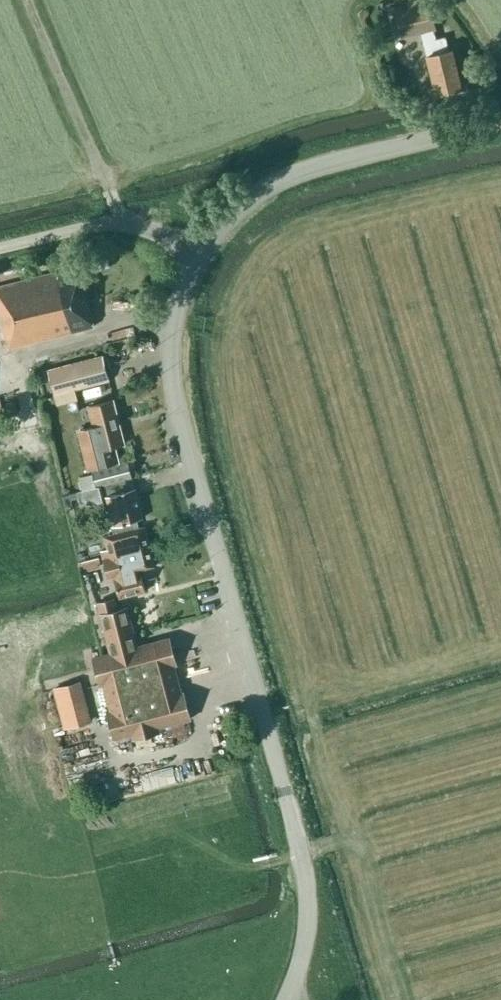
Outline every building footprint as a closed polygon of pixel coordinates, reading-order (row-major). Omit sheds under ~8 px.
[(427,57),(436,94),(462,88),(452,50),(449,51),(445,37),(436,39),(433,29),(435,29),(429,4),(396,12),(402,37),(420,33),(426,57),(427,57)] [(8,349),(94,327),(77,263),(56,269),(56,272),(0,287),(0,317),(8,349)] [(108,381),(101,356),(48,370),(58,405),(76,400),(74,390),(108,381)] [(116,463),(112,447),(124,444),(113,400),(88,407),(94,427),(84,429),(86,438),(82,439),(90,469),(116,463)] [(96,483),(97,487),(102,486),(133,479),(128,461),(92,470),(96,483)] [(102,556),(103,558),(150,547),(145,527),(136,529),(134,520),(143,518),(133,479),(102,486),(97,487),(96,483),(77,491),(79,504),(86,503),(96,502),(100,520),(110,518),(114,534),(104,537),(107,549),(101,550),(102,556)] [(140,570),(155,567),(150,547),(103,558),(105,566),(111,564),(114,579),(119,598),(145,592),(140,570)] [(79,554),(81,565),(101,561),(99,550),(79,554)] [(137,646),(127,607),(117,609),(114,599),(97,603),(110,653),(93,657),(100,685),(103,684),(110,711),(107,711),(114,739),(131,734),(132,739),(159,732),(158,727),(190,719),(183,692),(181,692),(174,665),(177,665),(170,637),(137,646)] [(52,678),(64,722),(92,714),(80,671),(52,678)]
